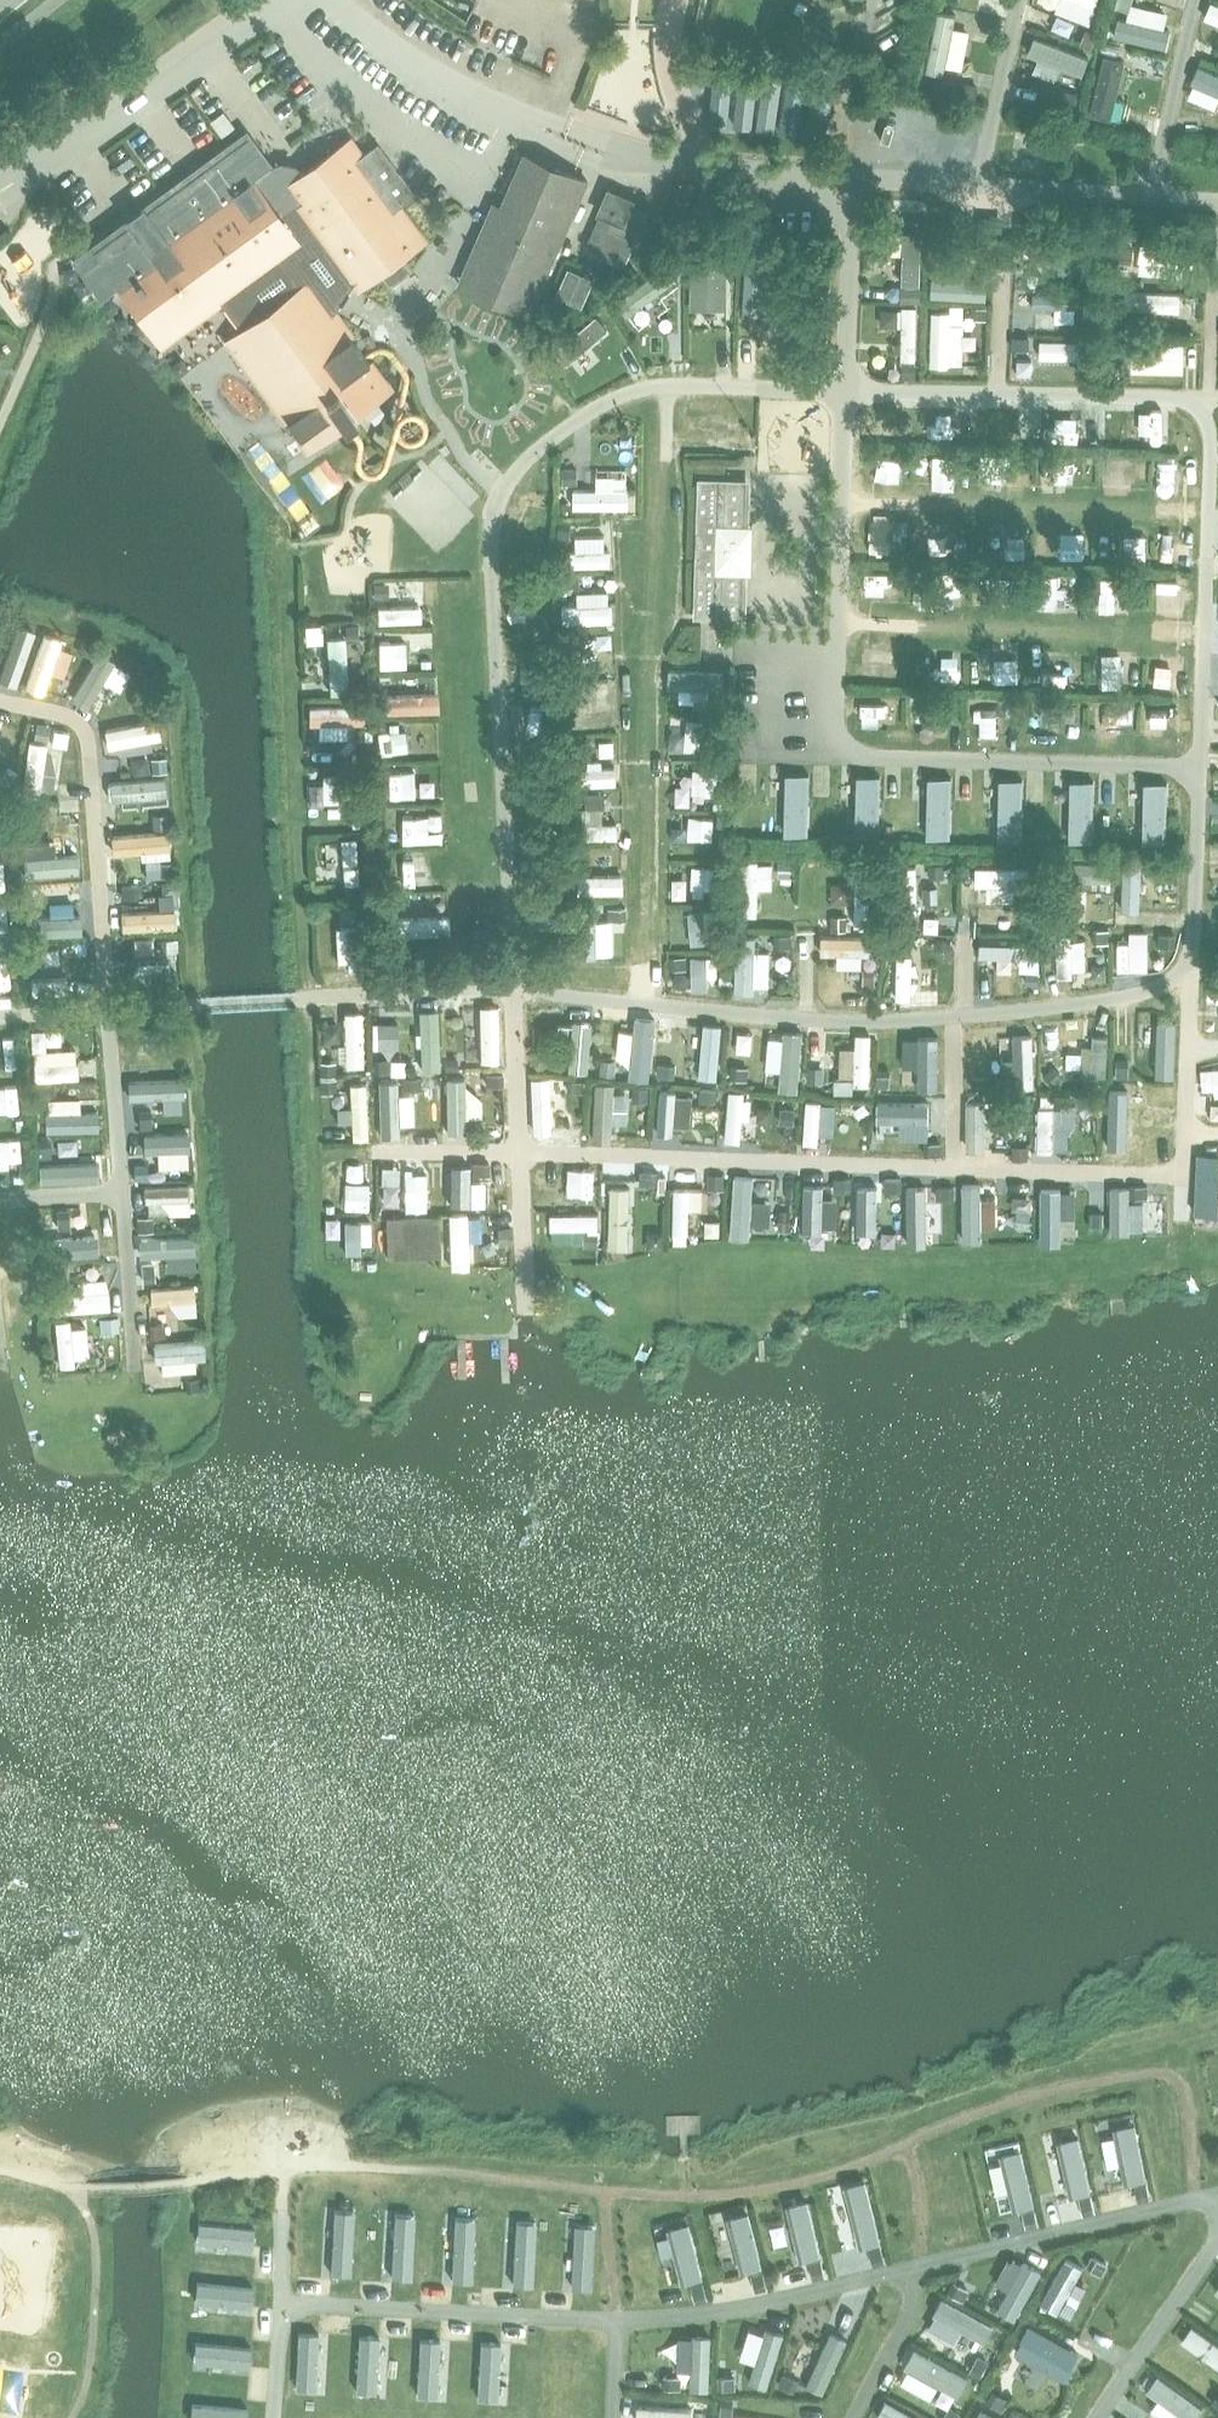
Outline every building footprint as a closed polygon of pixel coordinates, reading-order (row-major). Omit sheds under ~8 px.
[(722,0),(706,0),(705,19),(720,20),(722,0)] [(1116,8),(1131,12),(1134,0),(1118,0),(1116,8)] [(1197,15),(1217,24),(1217,0),(1204,0),(1197,15)] [(1113,16),(1110,35),(1162,44),(1166,26),(1113,16)] [(924,64),(959,67),(963,21),(929,18),(924,64)] [(1086,29),(1081,43),(1092,47),(1097,33),(1086,29)] [(1022,61),(1042,69),(1047,56),(1077,67),(1084,50),(1034,31),(1022,61)] [(1105,42),(1103,52),(1119,56),(1121,46),(1105,42)] [(692,102),(741,80),(734,65),(685,86),(692,102)] [(1197,85),(1193,102),(1217,109),(1217,72),(1191,66),(1187,83),(1197,85)] [(1099,71),(1090,103),(1106,107),(1115,75),(1099,71)] [(738,86),(718,93),(725,115),(749,107),(752,118),(805,101),(800,84),(773,92),(769,83),(740,92),(738,86)] [(105,241),(94,249),(119,283),(130,275),(137,286),(173,334),(193,319),(217,301),(219,300),(224,306),(226,309),(235,321),(237,324),(242,331),(229,340),(235,349),(245,361),(288,420),(287,420),(300,438),(300,437),(301,438),(307,446),(307,447),(320,437),(332,429),(353,413),(367,402),(388,387),(381,378),(369,361),(364,353),(351,336),(344,327),(335,314),(334,313),(334,312),(339,304),(341,301),(350,289),(350,288),(353,283),(357,288),(369,280),(381,271),(382,271),(389,281),(406,269),(402,265),(398,259),(406,253),(421,242),(421,241),(422,240),(403,215),(397,207),(415,194),(398,170),(378,143),(370,148),(359,156),(348,140),(333,151),(309,169),(300,175),(300,174),(293,169),(292,168),(283,167),(282,167),(273,170),(270,166),(249,137),(105,241)] [(526,154),(468,287),(531,314),(588,181),(526,154)] [(652,228),(658,216),(631,204),(633,200),(611,190),(601,213),(606,215),(593,244),(590,251),(616,262),(628,232),(647,240),(652,228)] [(0,243),(0,265),(36,238),(26,224),(0,243)] [(896,282),(913,283),(916,230),(899,229),(896,282)] [(1132,242),(1131,271),(1174,273),(1175,244),(1132,242)] [(758,254),(740,253),(737,307),(755,308),(758,254)] [(1075,284),(1074,257),(1054,258),(1055,284),(1075,284)] [(685,304),(720,304),(720,263),(685,263),(685,304)] [(975,297),(975,281),(965,280),(966,266),(930,264),(928,295),(975,297)] [(629,307),(671,280),(663,267),(621,294),(629,307)] [(901,287),(900,303),(922,304),(923,288),(901,287)] [(1132,292),(1135,314),(1176,308),(1173,287),(1132,292)] [(1096,294),(1079,294),(1079,307),(1096,307),(1096,294)] [(1047,305),(1047,318),(1067,319),(1068,296),(1028,295),(1027,304),(1047,305)] [(972,306),(971,318),(986,319),(987,307),(972,306)] [(957,363),(958,311),(925,311),(925,362),(957,363)] [(201,315),(203,337),(222,335),(220,313),(201,315)] [(542,342),(554,364),(605,336),(592,313),(542,342)] [(868,343),(880,345),(883,323),(871,321),(868,343)] [(181,337),(186,357),(202,352),(196,333),(181,337)] [(1029,336),(1013,336),(1013,348),(1029,348),(1029,336)] [(1013,357),(1013,369),(1070,368),(1070,336),(1034,336),(1035,357),(1013,357)] [(1157,383),(1175,383),(1177,342),(1127,340),(1125,368),(1158,369),(1157,383)] [(150,365),(163,357),(155,343),(142,351),(150,365)] [(173,372),(185,390),(208,376),(196,358),(173,372)] [(916,363),(902,363),(902,379),(916,379),(916,363)] [(221,370),(207,384),(245,421),(259,407),(221,370)] [(400,428),(420,430),(422,412),(402,410),(400,428)] [(1157,438),(1159,412),(1137,410),(1135,436),(1157,438)] [(862,484),(890,486),(892,447),(864,445),(862,484)] [(1099,495),(1119,496),(1121,454),(1101,453),(1099,495)] [(422,465),(458,500),(468,490),(432,455),(422,465)] [(1033,488),(1048,491),(1053,459),(1038,456),(1033,488)] [(976,461),(975,484),(997,485),(998,462),(976,461)] [(954,491),(954,462),(940,462),(940,491),(954,491)] [(309,508),(327,493),(303,466),(285,481),(309,508)] [(624,506),(625,469),(592,468),(591,485),(569,484),(568,504),(624,506)] [(577,469),(563,469),(563,484),(577,484),(577,469)] [(753,549),(753,525),(749,525),(744,525),(744,524),(745,510),(745,485),(728,485),(700,484),(696,611),(707,611),(742,612),(742,595),(743,572),(752,573),(753,549)] [(386,509),(402,510),(403,495),(387,494),(386,509)] [(412,514),(373,514),(373,530),(412,530),(412,514)] [(557,522),(557,538),(569,539),(569,523),(557,522)] [(570,562),(604,561),(604,531),(570,531),(570,562)] [(579,574),(562,575),(563,589),(580,588),(579,574)] [(857,576),(856,601),(875,602),(876,576),(857,576)] [(1176,608),(1178,576),(1164,576),(1163,607),(1176,608)] [(387,582),(373,583),(374,597),(388,597),(387,582)] [(1137,615),(1138,600),(1120,599),(1119,614),(1137,615)] [(1207,601),(1206,624),(1217,625),(1217,601),(1207,601)] [(427,604),(409,604),(410,624),(428,623),(427,604)] [(321,625),(304,626),(305,643),(322,642),(321,625)] [(359,626),(347,626),(347,641),(359,641),(359,626)] [(21,683),(39,689),(57,633),(39,627),(21,683)] [(82,640),(77,650),(90,656),(95,646),(82,640)] [(927,667),(952,669),(953,646),(928,644),(927,667)] [(1071,665),(1071,649),(1053,650),(1053,666),(1071,665)] [(345,651),(326,652),(326,690),(345,689),(345,651)] [(1164,654),(1160,677),(1175,679),(1179,657),(1164,654)] [(981,665),(981,678),(1007,677),(1007,664),(981,665)] [(696,685),(697,667),(665,665),(664,683),(696,685)] [(436,688),(378,688),(378,708),(436,708),(436,688)] [(861,716),(883,716),(883,692),(860,692),(861,716)] [(306,699),(306,720),(362,720),(362,699),(306,699)] [(1069,733),(1071,700),(1052,699),(1050,732),(1069,733)] [(1086,700),(1087,727),(1105,726),(1104,699),(1086,700)] [(583,709),(584,724),(613,723),(612,707),(583,709)] [(104,743),(158,733),(155,715),(100,725),(104,743)] [(680,730),(665,731),(665,746),(704,745),(703,718),(680,719),(680,730)] [(35,723),(34,738),(48,739),(49,725),(35,723)] [(375,729),(359,729),(359,745),(376,745),(375,729)] [(382,750),(426,750),(426,733),(382,733),(382,750)] [(701,787),(709,788),(710,762),(667,760),(667,783),(686,783),(685,804),(700,805),(701,787)] [(166,761),(150,762),(151,772),(166,771),(166,761)] [(584,780),(613,780),(613,762),(583,762),(584,780)] [(386,792),(412,793),(413,767),(387,766),(386,792)] [(314,799),(344,800),(345,770),(316,768),(314,799)] [(105,794),(161,793),(160,773),(105,775),(105,794)] [(781,773),(777,827),(799,829),(802,774),(781,773)] [(871,776),(852,776),(853,830),(872,829),(871,776)] [(923,838),(946,840),(949,779),(926,778),(923,838)] [(1014,808),(1014,779),(998,779),(998,808),(1014,808)] [(1071,780),(1068,840),(1091,841),(1093,781),(1071,780)] [(1138,784),(1145,826),(1161,823),(1154,781),(1138,784)] [(584,787),(584,833),(615,833),(615,817),(602,818),(602,787),(584,787)] [(1208,793),(1208,806),(1217,806),(1217,792),(1208,793)] [(426,809),(398,811),(400,838),(428,836),(426,809)] [(444,830),(466,821),(461,810),(439,819),(444,830)] [(720,827),(720,810),(672,810),(672,827),(720,827)] [(360,816),(352,816),(352,827),(360,828),(360,816)] [(166,817),(152,818),(152,829),(167,828),(166,817)] [(20,858),(34,858),(34,838),(20,838),(20,858)] [(341,878),(352,878),(352,839),(340,839),(341,878)] [(755,886),(768,886),(767,855),(739,856),(740,910),(755,910),(755,886)] [(139,857),(140,873),(158,872),(158,856),(139,857)] [(1135,898),(1134,857),(1119,857),(1120,898),(1135,898)] [(671,859),(671,877),(710,877),(710,858),(671,859)] [(404,882),(437,880),(436,865),(420,866),(420,859),(403,860),(404,882)] [(794,861),(780,861),(780,877),(794,877),(794,861)] [(172,862),(161,862),(161,877),(173,876),(172,862)] [(972,863),(972,882),(1015,881),(1015,862),(972,863)] [(1163,862),(1147,862),(1146,873),(1163,873),(1163,862)] [(945,865),(930,865),(930,878),(945,878),(945,865)] [(852,867),(850,921),(868,922),(869,868),(852,867)] [(621,888),(621,869),(587,869),(587,888),(621,888)] [(167,895),(167,880),(151,880),(151,895),(167,895)] [(682,882),(683,897),(699,896),(698,882),(682,882)] [(136,884),(120,885),(120,897),(136,896),(136,884)] [(938,887),(924,887),(924,901),(938,901),(938,887)] [(32,896),(20,896),(21,910),(33,909),(32,896)] [(74,896),(45,896),(45,929),(74,929),(74,896)] [(369,901),(354,903),(356,917),(371,915),(369,901)] [(117,905),(117,925),(173,924),(172,904),(117,905)] [(624,907),(607,907),(607,919),(624,919),(624,907)] [(689,927),(705,927),(705,907),(689,907),(689,927)] [(846,916),(831,916),(831,930),(846,930),(846,916)] [(351,920),(333,920),(333,962),(351,962),(351,920)] [(1105,930),(1092,930),(1092,943),(1105,943),(1105,930)] [(1055,932),(1056,965),(1082,964),(1081,931),(1055,932)] [(130,934),(130,948),(151,947),(150,933),(130,934)] [(1160,934),(1160,945),(1176,945),(1176,935),(1160,934)] [(792,935),(774,935),(774,947),(792,947),(792,935)] [(976,935),(975,952),(1034,955),(1035,938),(976,935)] [(737,936),(734,982),(761,984),(764,937),(737,936)] [(176,940),(160,940),(161,951),(176,950),(176,940)] [(27,947),(24,962),(38,965),(41,950),(27,947)] [(912,949),(893,949),(894,994),(913,994),(912,949)] [(687,957),(671,957),(671,969),(687,969),(687,957)] [(858,980),(860,964),(844,963),(843,979),(858,980)] [(874,971),(863,971),(862,985),(874,985),(874,971)] [(1038,972),(1029,972),(1029,984),(1038,984),(1038,972)] [(1217,990),(1217,972),(1205,974),(1207,991),(1217,990)] [(476,1001),(476,1058),(495,1058),(495,1001),(476,1001)] [(342,1064),(361,1064),(360,1006),(341,1007),(342,1064)] [(418,1063),(435,1063),(435,1007),(417,1007),(418,1063)] [(629,1010),(626,1070),(651,1072),(653,1011),(629,1010)] [(567,1016),(565,1066),(587,1067),(590,1017),(567,1016)] [(1134,1042),(1152,1043),(1153,1021),(1135,1021),(1134,1042)] [(398,1022),(379,1023),(379,1047),(398,1047),(398,1022)] [(59,1039),(56,1023),(27,1027),(29,1043),(59,1039)] [(1156,1023),(1154,1067),(1171,1068),(1173,1023),(1156,1023)] [(718,1025),(692,1024),(690,1062),(715,1063),(718,1025)] [(1033,1056),(1033,1024),(1016,1024),(1017,1057),(1033,1056)] [(338,1025),(322,1025),(322,1040),(338,1040),(338,1025)] [(797,1082),(800,1027),(781,1026),(780,1049),(764,1048),(763,1081),(797,1082)] [(868,1080),(871,1028),(853,1027),(853,1042),(838,1041),(835,1085),(853,1086),(853,1079),(868,1080)] [(920,1029),(920,1054),(905,1055),(905,1087),(938,1086),(937,1028),(920,1029)] [(0,1032),(0,1060),(10,1060),(10,1032),(0,1032)] [(1105,1058),(1105,1032),(1093,1032),(1093,1058),(1105,1058)] [(31,1069),(73,1069),(73,1045),(31,1046),(31,1069)] [(540,1050),(530,1061),(541,1071),(551,1060),(540,1050)] [(159,1070),(175,1069),(175,1054),(159,1054),(159,1070)] [(1217,1087),(1217,1057),(1204,1061),(1212,1089),(1217,1087)] [(455,1058),(443,1059),(444,1070),(456,1069),(455,1058)] [(1118,1059),(1118,1076),(1129,1077),(1130,1059),(1118,1059)] [(384,1060),(371,1060),(372,1072),(384,1072),(384,1060)] [(602,1060),(601,1074),(615,1075),(616,1061),(602,1060)] [(334,1061),(319,1061),(319,1076),(335,1076),(334,1061)] [(658,1063),(658,1075),(676,1075),(676,1064),(658,1063)] [(822,1067),(806,1067),(806,1082),(822,1082),(822,1067)] [(1054,1067),(1043,1075),(1053,1088),(1063,1079),(1054,1067)] [(733,1068),(732,1078),(749,1079),(750,1069),(733,1068)] [(878,1068),(878,1086),(890,1086),(890,1069),(878,1068)] [(443,1074),(443,1122),(462,1122),(462,1112),(473,1112),(472,1073),(443,1074)] [(504,1073),(486,1073),(486,1085),(504,1085),(504,1073)] [(530,1127),(552,1127),(551,1073),(529,1073),(530,1127)] [(185,1074),(145,1074),(145,1102),(168,1102),(168,1085),(185,1085),(185,1074)] [(377,1074),(377,1133),(397,1133),(397,1074),(377,1074)] [(992,1076),(974,1076),(974,1088),(992,1088),(992,1076)] [(335,1077),(319,1078),(319,1092),(335,1092),(335,1077)] [(344,1077),(345,1133),(365,1133),(364,1077),(344,1077)] [(419,1077),(402,1077),(403,1089),(420,1089),(419,1077)] [(568,1081),(568,1092),(583,1093),(584,1081),(568,1081)] [(611,1112),(624,1113),(625,1083),(593,1082),(591,1130),(610,1131),(611,1112)] [(667,1129),(670,1084),(659,1084),(656,1128),(667,1129)] [(725,1085),(723,1136),(739,1136),(741,1086),(725,1085)] [(52,1086),(38,1086),(38,1100),(52,1100),(52,1086)] [(1126,1105),(1140,1105),(1141,1087),(1110,1086),(1107,1144),(1124,1145),(1126,1105)] [(633,1087),(633,1100),(647,1101),(648,1087),(633,1087)] [(700,1089),(700,1101),(717,1101),(717,1089),(700,1089)] [(16,1093),(0,1094),(0,1121),(17,1121),(16,1093)] [(964,1096),(962,1142),(981,1143),(983,1097),(964,1096)] [(801,1138),(817,1139),(818,1129),(836,1130),(838,1098),(803,1097),(801,1138)] [(1088,1097),(1076,1103),(1082,1116),(1094,1110),(1088,1097)] [(874,1098),(872,1145),(903,1146),(903,1126),(889,1126),(890,1098),(874,1098)] [(1037,1101),(1035,1145),(1051,1146),(1052,1102),(1037,1101)] [(37,1127),(80,1126),(80,1102),(36,1103),(37,1127)] [(781,1108),(780,1124),(794,1125),(795,1109),(781,1108)] [(152,1111),(141,1112),(141,1126),(153,1126),(152,1111)] [(1140,1141),(1142,1115),(1130,1115),(1128,1140),(1140,1141)] [(147,1155),(173,1154),(172,1128),(146,1130),(147,1155)] [(991,1157),(1005,1157),(1004,1129),(990,1129),(991,1157)] [(51,1138),(39,1139),(40,1157),(51,1156),(51,1138)] [(942,1142),(926,1142),(926,1154),(942,1154),(942,1142)] [(1028,1148),(1013,1148),(1013,1159),(1028,1159),(1028,1148)] [(1195,1154),(1196,1199),(1211,1199),(1210,1154),(1195,1154)] [(418,1183),(419,1160),(395,1159),(394,1182),(418,1183)] [(545,1179),(565,1180),(565,1193),(594,1194),(595,1161),(545,1160),(545,1179)] [(487,1162),(472,1162),(472,1174),(487,1174),(487,1162)] [(146,1166),(133,1167),(133,1179),(146,1178),(146,1166)] [(800,1167),(800,1230),(828,1230),(828,1211),(819,1211),(819,1167),(800,1167)] [(642,1170),(641,1182),(659,1183),(660,1170),(642,1170)] [(371,1172),(334,1171),(333,1202),(370,1204),(371,1172)] [(749,1227),(752,1173),(731,1172),(729,1226),(749,1227)] [(723,1175),(708,1175),(708,1189),(723,1189),(723,1175)] [(978,1226),(977,1177),(961,1177),(962,1226),(978,1226)] [(850,1178),(835,1178),(835,1190),(850,1190),(850,1178)] [(186,1179),(143,1180),(143,1209),(187,1208),(186,1179)] [(901,1180),(886,1179),(886,1191),(901,1191),(901,1180)] [(628,1182),(608,1181),(605,1241),(625,1242),(628,1182)] [(669,1228),(681,1229),(682,1204),(699,1204),(699,1184),(671,1182),(669,1228)] [(1047,1207),(1095,1206),(1094,1182),(1047,1182),(1047,1207)] [(1147,1186),(1129,1186),(1129,1198),(1146,1199),(1147,1186)] [(953,1187),(938,1187),(938,1199),(953,1199),(953,1187)] [(1014,1190),(1012,1205),(1028,1207),(1030,1191),(1014,1190)] [(494,1207),(455,1208),(456,1242),(484,1241),(483,1226),(495,1226),(494,1207)] [(547,1208),(547,1239),(568,1239),(568,1226),(595,1226),(595,1208),(547,1208)] [(67,1211),(56,1211),(57,1225),(68,1225),(67,1211)] [(1017,1211),(1015,1227),(1029,1229),(1030,1213),(1017,1211)] [(779,1213),(778,1229),(789,1230),(790,1213),(779,1213)] [(1103,1214),(1092,1214),(1092,1229),(1103,1229),(1103,1214)] [(148,1216),(132,1218),(133,1233),(149,1231),(148,1216)] [(439,1216),(388,1217),(389,1256),(439,1254),(439,1216)] [(700,1232),(716,1232),(716,1216),(700,1216),(700,1232)] [(341,1228),(341,1256),(370,1255),(370,1227),(341,1228)] [(512,1228),(498,1228),(498,1244),(512,1244),(512,1228)] [(662,1231),(646,1232),(646,1250),(662,1249),(662,1231)] [(62,1251),(89,1250),(89,1232),(61,1233),(62,1251)] [(599,1232),(584,1232),(584,1246),(599,1246),(599,1232)] [(324,1260),(339,1261),(340,1233),(324,1233),(324,1260)] [(555,1240),(556,1257),(572,1256),(571,1239),(555,1240)] [(189,1245),(162,1245),(162,1258),(189,1258),(189,1245)] [(153,1265),(142,1265),(143,1280),(153,1280),(153,1265)] [(63,1270),(47,1271),(48,1284),(65,1283),(63,1270)] [(69,1274),(70,1305),(106,1305),(106,1274),(69,1274)] [(147,1284),(152,1319),(170,1317),(170,1311),(194,1308),(190,1279),(147,1284)] [(115,1317),(98,1319),(99,1333),(116,1331),(115,1317)] [(83,1320),(54,1321),(55,1361),(85,1360),(83,1320)] [(162,1325),(148,1326),(149,1337),(163,1336),(162,1325)] [(153,1366),(195,1368),(196,1340),(154,1338),(153,1366)] [(200,1378),(184,1379),(185,1391),(201,1390),(200,1378)] [(1147,2183),(1135,2186),(1139,2202),(1150,2199),(1147,2183)] [(1091,2196),(1080,2199),(1084,2215),(1095,2212),(1091,2196)] [(1034,2209),(1023,2212),(1027,2228),(1038,2225),(1034,2209)] [(194,2216),(192,2238),(246,2241),(248,2220),(194,2216)] [(883,2246),(870,2249),(874,2265),(886,2262),(883,2246)] [(1092,2253),(1086,2264),(1102,2272),(1107,2262),(1092,2253)] [(822,2260),(811,2263),(815,2280),(826,2277),(822,2260)] [(765,2272),(753,2275),(757,2292),(769,2289),(765,2272)] [(245,2300),(246,2284),(193,2281),(192,2297),(245,2300)] [(955,2281),(949,2291),(962,2298),(968,2288),(955,2281)] [(705,2283),(693,2285),(696,2301),(709,2298),(705,2283)] [(190,2337),(189,2358),(244,2360),(245,2340),(190,2337)] [(979,2355),(970,2369),(980,2375),(989,2360),(979,2355)] [(5,2414),(8,2366),(0,2366),(0,2414),(5,2414)] [(784,2375),(779,2385),(793,2392),(799,2382),(784,2375)] [(665,2376),(665,2389),(682,2390),(683,2377),(665,2376)] [(719,2376),(718,2389),(736,2390),(736,2376),(719,2376)] [(994,2391),(988,2402),(1002,2410),(1008,2399),(994,2391)] [(1210,2403),(1217,2408),(1217,2391),(1210,2403)] [(722,2398),(721,2415),(733,2415),(734,2398),(722,2398)] [(241,2403),(187,2400),(186,2417),(241,2417),(241,2403)] [(941,2417),(956,2417),(958,2414),(947,2407),(941,2417)]
